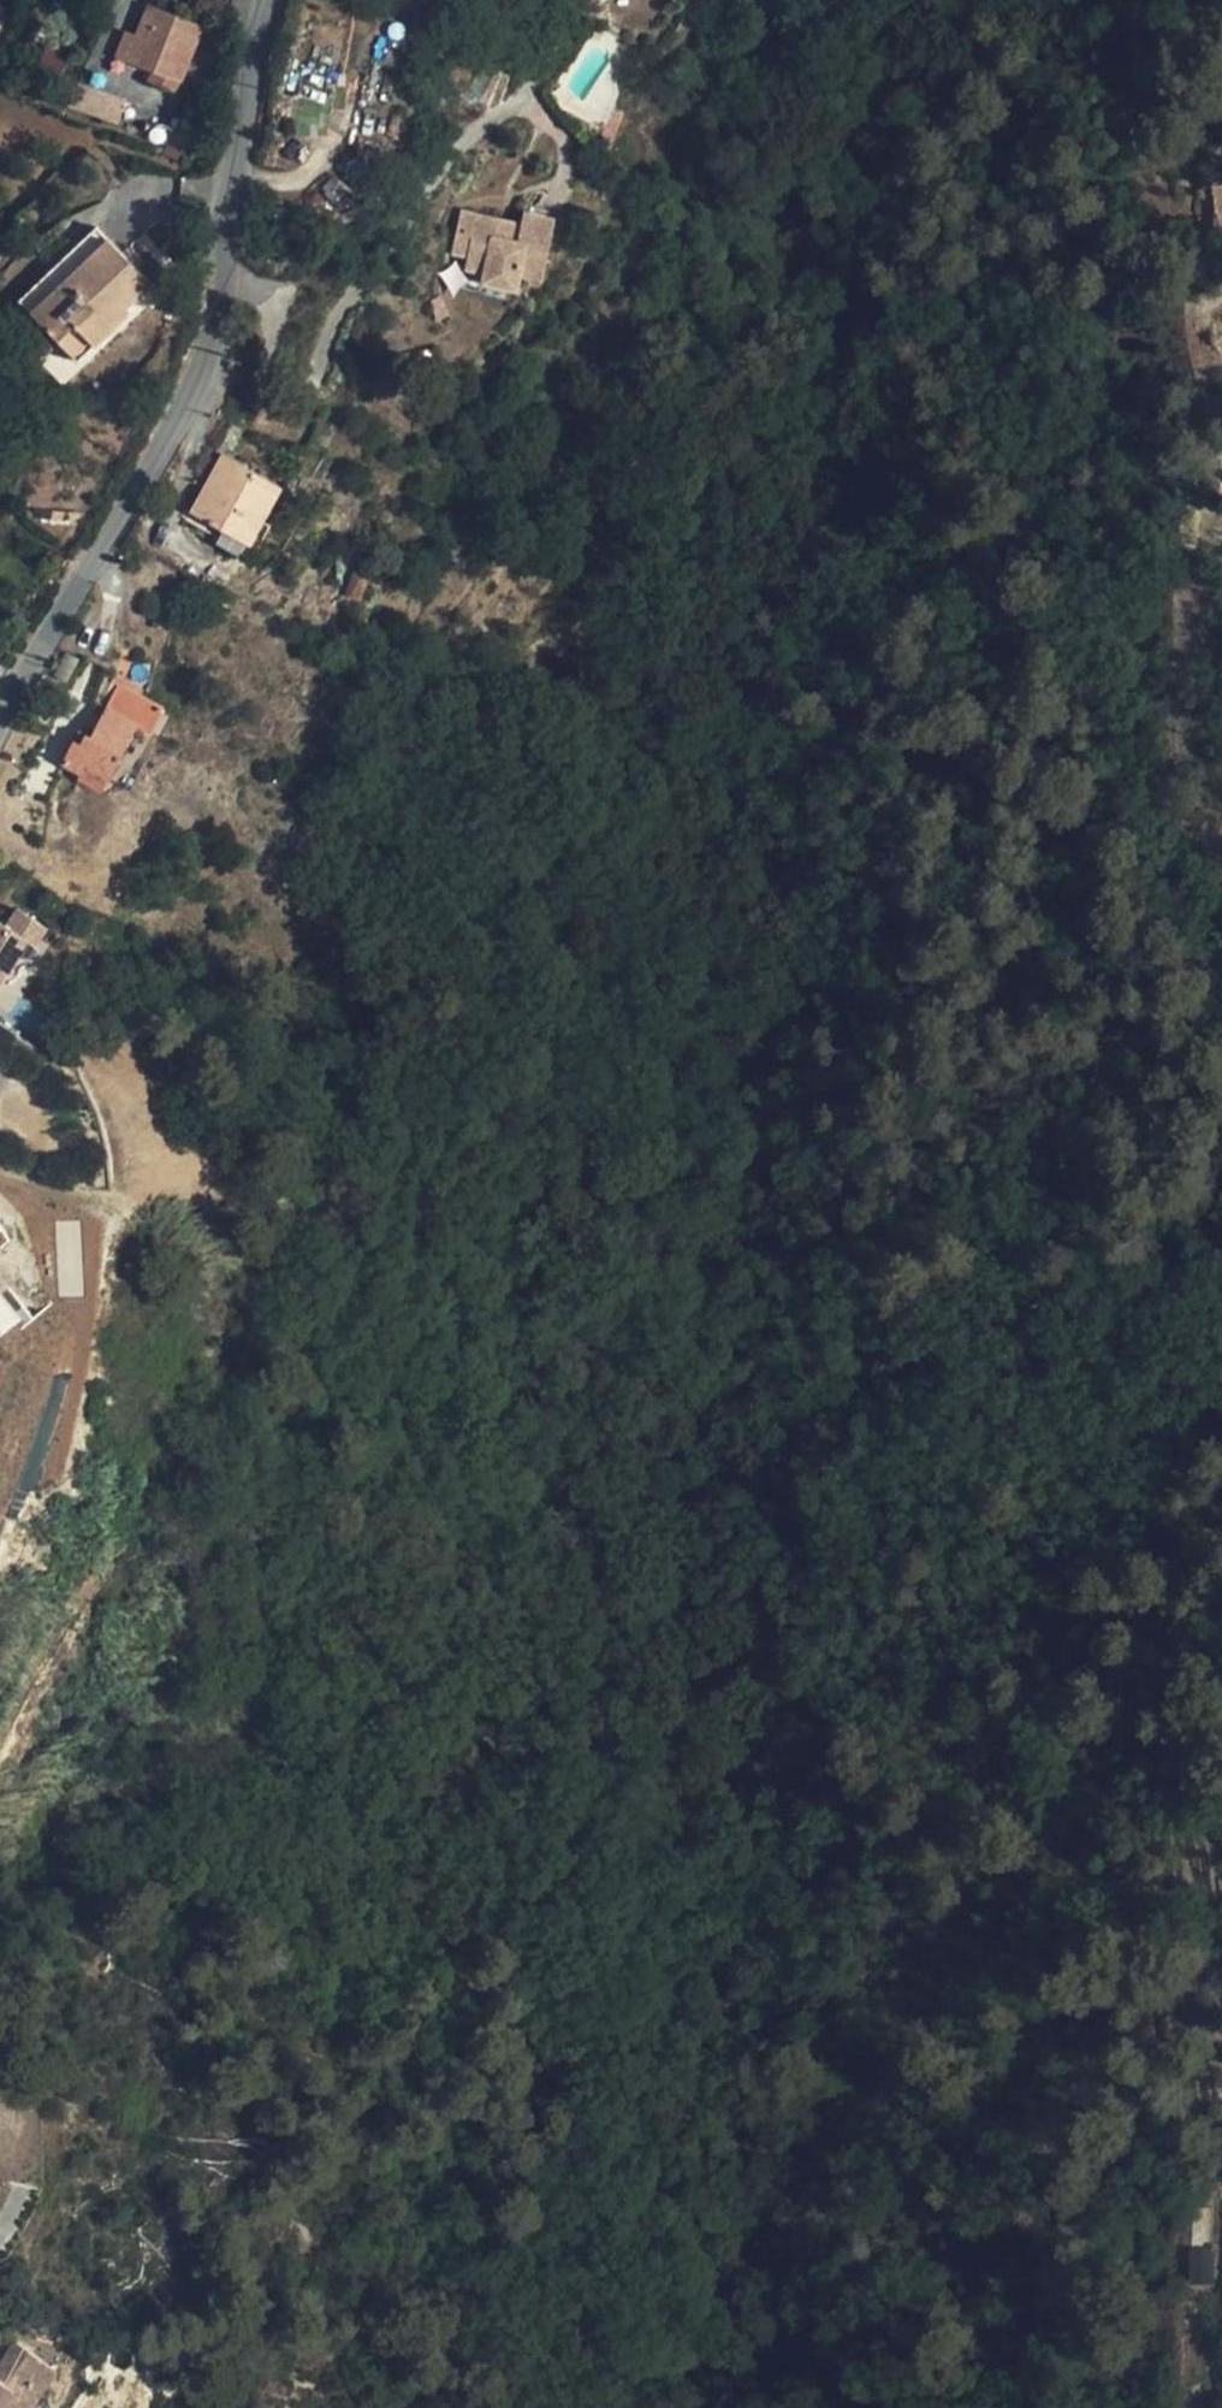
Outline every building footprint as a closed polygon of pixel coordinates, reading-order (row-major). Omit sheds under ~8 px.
[(0,4),(0,35),(14,12),(0,4)] [(170,79),(166,89),(175,93),(202,26),(150,5),(138,36),(128,63),(151,72),(170,79)] [(128,63),(138,36),(126,31),(115,58),(128,63)] [(170,79),(151,72),(148,81),(166,89),(170,79)] [(496,236),(499,219),(461,210),(449,261),(483,268),(480,285),(518,293),(522,276),(542,281),(555,219),(523,213),(521,223),(517,241),(496,236)] [(521,223),(499,219),(496,236),(517,241),(521,223)] [(109,324),(124,310),(152,284),(97,228),(18,301),(53,337),(55,338),(57,342),(78,362),(114,329),(109,324)] [(128,314),(124,310),(109,324),(114,329),(128,314)] [(57,342),(55,338),(53,337),(33,356),(39,361),(57,342)] [(78,362),(57,342),(39,361),(58,381),(78,362)] [(223,455),(191,513),(249,546),(282,487),(223,455)] [(62,764),(82,775),(86,768),(107,780),(136,725),(150,734),(165,707),(121,683),(92,736),(86,733),(80,744),(75,741),(62,764)] [(86,768),(82,775),(79,781),(100,793),(107,780),(86,768)] [(19,940),(25,945),(37,927),(10,909),(0,924),(0,968),(19,940)] [(82,1295),(76,1219),(53,1221),(59,1297),(82,1295)] [(71,1355),(90,1353),(89,1322),(69,1323),(71,1355)] [(59,2372),(14,2341),(0,2362),(0,2407),(35,2407),(59,2372)]
